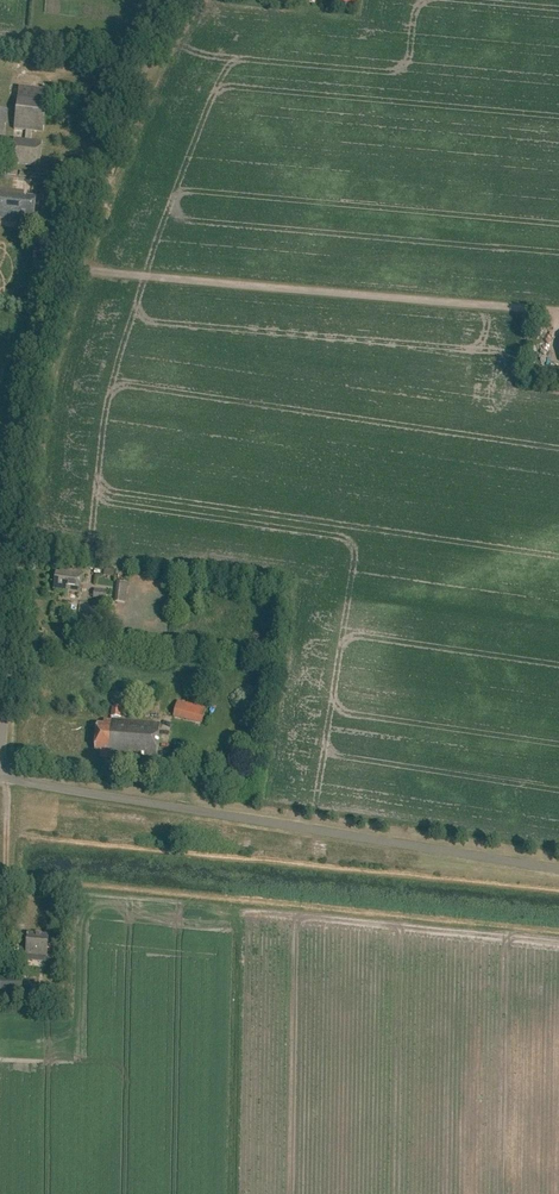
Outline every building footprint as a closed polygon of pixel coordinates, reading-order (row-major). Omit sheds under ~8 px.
[(25,131),(24,140),(14,139),(11,163),(39,167),(42,143),(30,141),(31,132),(42,133),(46,104),(17,100),(13,129),(25,131)] [(20,222),(21,216),(33,218),(36,198),(23,196),(23,192),(0,189),(0,219),(20,222)] [(533,381),(553,385),(556,370),(536,366),(533,381)] [(56,573),(53,590),(80,593),(82,572),(61,569),(60,574),(56,573)] [(93,582),(95,571),(89,570),(86,581),(93,582)] [(127,583),(116,582),(114,603),(125,604),(127,583)] [(94,600),(106,601),(107,591),(95,590),(94,600)] [(180,715),(181,705),(170,704),(169,714),(180,715)] [(102,758),(156,763),(159,726),(105,721),(105,728),(98,728),(96,751),(103,752),(102,758)] [(45,956),(53,957),(54,946),(46,946),(47,935),(28,933),(25,954),(45,956)]
